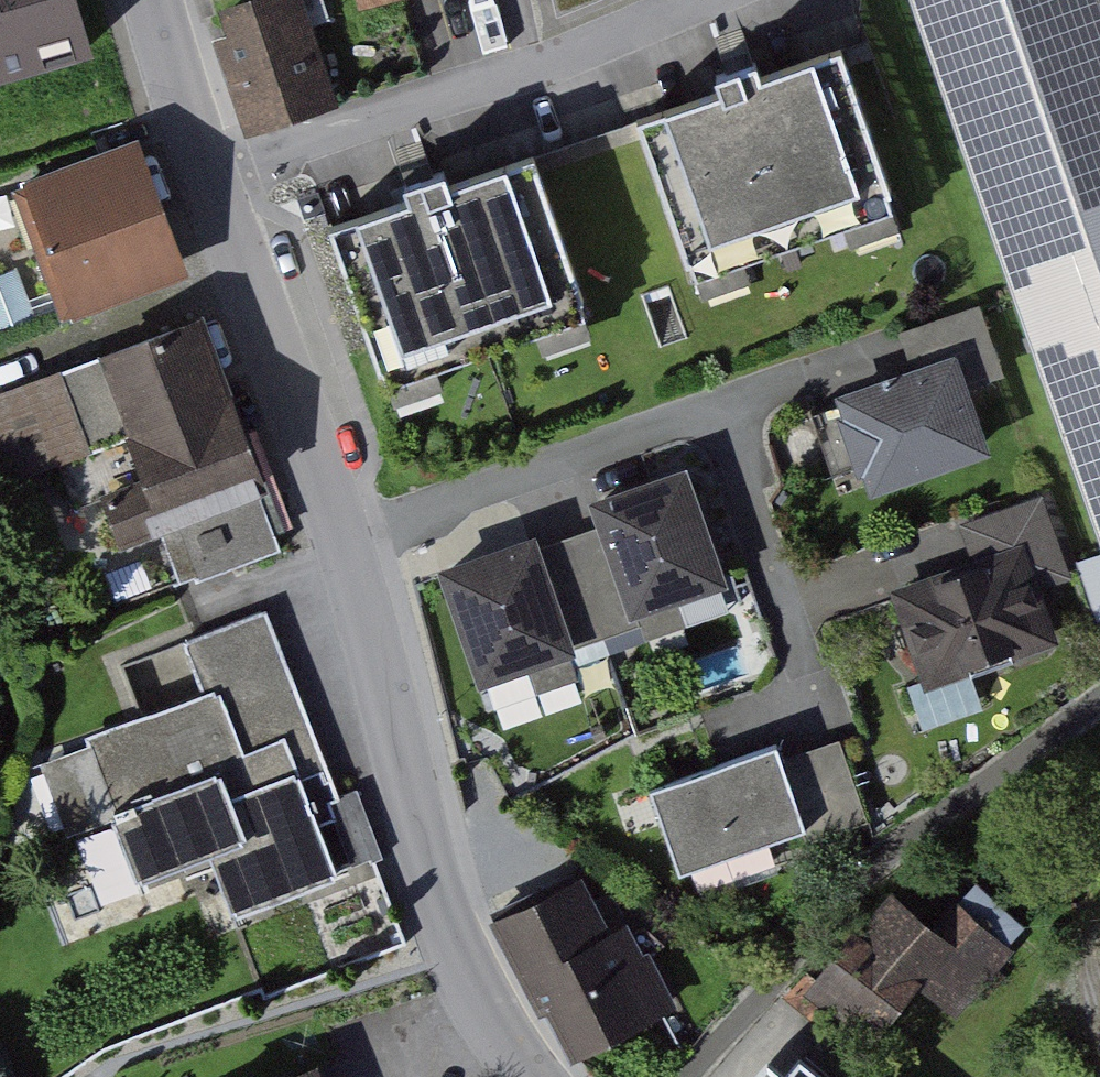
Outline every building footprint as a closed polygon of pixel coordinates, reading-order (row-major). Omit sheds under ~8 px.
[(79,47),(65,0),(0,0),(0,70),(79,47)] [(248,129),(335,102),(304,0),(255,0),(212,13),(248,129)] [(573,14),(608,0),(569,0),(573,14)] [(1099,532),(1099,0),(916,0),(1099,532)] [(838,48),(631,121),(684,274),(892,201),(838,48)] [(140,145),(6,192),(48,311),(182,264),(140,145)] [(534,156),(327,229),(380,382),(588,309),(534,156)] [(896,333),(908,365),(951,350),(964,388),(1001,375),(976,305),(896,333)] [(200,322),(0,396),(0,461),(7,479),(83,451),(112,531),(147,518),(169,580),(280,539),(200,322)] [(908,365),(829,393),(863,491),(985,448),(964,388),(951,350),(908,365)] [(626,619),(719,588),(678,466),(585,497),(595,527),(626,619)] [(955,526),(971,572),(1019,555),(1031,590),(1067,578),(1039,497),(955,526)] [(595,527),(531,548),(562,641),(626,619),(595,527)] [(474,687),(567,656),(562,641),(531,548),(526,534),(433,565),(474,687)] [(971,572),(894,599),(923,683),(1049,639),(1031,590),(1019,555),(971,572)] [(340,783),(273,615),(189,648),(210,700),(50,764),(112,919),(218,877),(239,928),(356,881),(320,791),(340,783)] [(823,788),(854,779),(841,735),(810,744),(823,788)] [(772,743),(642,786),(672,875),(801,832),(772,743)] [(571,876),(495,911),(537,998),(553,991),(582,1051),(665,1011),(623,925),(599,936),(571,876)] [(901,900),(821,991),(882,1044),(939,980),(972,1010),(1021,955),(962,904),(937,932),(901,900)]
